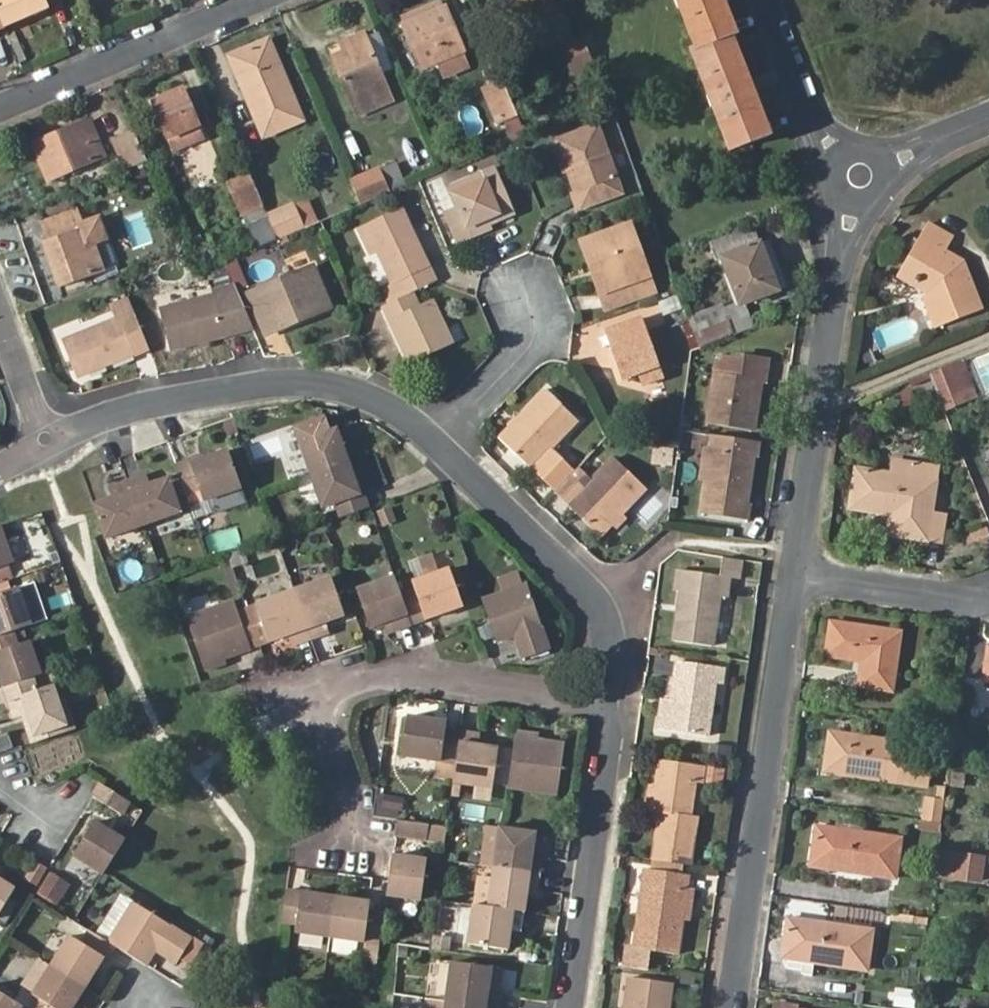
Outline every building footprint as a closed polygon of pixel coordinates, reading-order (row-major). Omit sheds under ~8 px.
[(3,27),(45,10),(41,0),(0,0),(0,19),(3,27)] [(406,24),(447,6),(444,0),(441,0),(403,16),(406,24)] [(724,0),(680,0),(699,50),(695,52),(731,151),(770,136),(732,35),(736,33),(724,0)] [(447,6),(406,24),(423,64),(464,48),(447,6)] [(333,54),(357,113),(391,99),(362,31),(344,38),(348,48),(333,54)] [(576,70),(595,63),(583,33),(563,41),(576,70)] [(233,57),(266,136),(304,120),(271,40),(233,57)] [(518,112),(505,79),(487,87),(501,120),(518,112)] [(189,129),(199,125),(184,88),(154,101),(175,150),(195,142),(189,129)] [(90,119),(82,122),(90,141),(98,138),(90,119)] [(90,141),(82,122),(35,143),(49,177),(105,153),(98,138),(90,141)] [(560,138),(583,202),(622,188),(599,124),(560,138)] [(205,137),(199,125),(189,129),(195,142),(205,137)] [(126,167),(147,159),(134,129),(114,139),(126,167)] [(379,169),(389,191),(406,184),(396,162),(379,169)] [(488,217),(489,220),(518,207),(499,164),(453,184),(462,204),(447,211),(461,240),(476,233),(471,224),(488,217)] [(351,181),(360,204),(389,191),(379,169),(351,181)] [(263,206),(251,177),(231,185),(243,213),(263,206)] [(442,177),(426,182),(436,212),(451,207),(442,177)] [(309,198),(295,203),(305,227),(319,221),(309,198)] [(267,215),(277,239),(305,227),(295,203),(267,215)] [(416,287),(440,277),(433,261),(426,264),(422,256),(430,253),(408,203),(367,221),(378,246),(384,244),(398,276),(405,292),(416,287)] [(47,240),(53,256),(56,255),(59,264),(56,265),(62,282),(105,268),(94,239),(111,234),(103,211),(85,217),(81,204),(45,218),(52,239),(47,240)] [(142,210),(122,218),(133,249),(153,242),(142,210)] [(492,226),(489,220),(488,217),(471,224),(476,233),(492,226)] [(631,220),(592,234),(603,266),(595,269),(607,303),(637,292),(632,278),(650,272),(631,220)] [(928,223),(901,270),(932,288),(934,292),(929,294),(924,296),(936,328),(982,309),(962,260),(946,250),(954,238),(928,223)] [(710,240),(714,253),(757,242),(753,229),(710,240)] [(603,266),(592,234),(584,237),(595,269),(603,266)] [(770,240),(761,243),(777,290),(787,286),(770,240)] [(777,290),(761,243),(724,257),(741,303),(777,290)] [(433,261),(430,253),(422,256),(426,264),(433,261)] [(305,309),(331,297),(316,262),(255,290),(272,329),(307,314),(305,309)] [(932,288),(901,270),(897,276),(929,294),(934,292),(932,288)] [(655,287),(650,272),(632,278),(637,292),(655,287)] [(405,292),(398,276),(382,283),(389,299),(405,292)] [(202,337),(212,334),(228,330),(226,324),(253,317),(238,283),(216,289),(163,303),(174,344),(202,337)] [(422,300),(416,287),(405,292),(389,299),(413,357),(454,338),(434,294),(422,300)] [(661,316),(681,310),(676,295),(656,301),(661,316)] [(122,313),(74,332),(65,336),(72,353),(81,350),(87,367),(136,350),(133,342),(147,337),(131,297),(117,302),(122,313)] [(334,302),(331,297),(305,309),(307,314),(334,302)] [(701,346),(735,333),(724,307),(691,319),(701,346)] [(610,326),(621,358),(624,357),(630,372),(642,368),(646,380),(662,374),(641,315),(610,326)] [(133,342),(136,350),(150,344),(147,337),(133,342)] [(81,350),(72,353),(79,371),(87,367),(81,350)] [(984,397),(988,395),(988,350),(968,358),(984,397)] [(751,424),(758,375),(766,376),(769,355),(740,351),(739,357),(725,354),(724,358),(723,369),(715,368),(708,418),(751,424)] [(624,357),(621,358),(626,373),(630,372),(624,357)] [(724,358),(717,357),(715,368),(723,369),(724,358)] [(975,395),(966,370),(951,375),(961,400),(975,395)] [(501,430),(560,483),(579,461),(554,438),(579,411),(546,381),(501,430)] [(333,426),(328,413),(297,423),(314,470),(352,457),(339,424),(333,426)] [(759,452),(762,436),(714,430),(712,444),(708,473),(703,508),(750,514),(753,499),(748,498),(755,451),(759,452)] [(702,472),(708,473),(712,444),(706,444),(702,472)] [(179,458),(190,490),(203,485),(208,496),(246,483),(232,445),(211,453),(195,460),(193,454),(179,458)] [(209,448),(193,454),(195,460),(211,453),(209,448)] [(595,472),(571,498),(603,528),(648,480),(615,450),(595,472)] [(337,499),(343,514),(372,504),(367,488),(364,490),(358,473),(352,457),(314,470),(326,503),(337,499)] [(560,483),(558,486),(571,498),(595,472),(581,459),(579,461),(560,483)] [(895,459),(894,473),(912,476),(914,462),(895,459)] [(912,476),(894,473),(857,468),(851,504),(891,511),(888,532),(943,541),(947,512),(933,510),(939,466),(914,462),(912,476)] [(151,469),(146,471),(149,481),(155,479),(151,469)] [(146,471),(132,476),(148,520),(185,507),(173,473),(155,479),(149,481),(146,471)] [(361,472),(358,473),(364,490),(367,488),(361,472)] [(118,493),(98,500),(99,503),(110,534),(148,520),(132,476),(118,481),(122,491),(118,493)] [(113,483),(118,493),(122,491),(118,481),(113,483)] [(0,524),(0,566),(20,559),(7,522),(0,524)] [(985,531),(967,537),(973,553),(988,547),(988,540),(985,531)] [(684,585),(677,636),(693,638),(715,641),(720,606),(722,591),(728,592),(731,570),(741,571),(744,554),(725,551),(723,569),(681,563),(678,585),(684,585)] [(431,573),(442,569),(436,552),(425,556),(431,573)] [(404,591),(415,622),(467,602),(454,565),(442,569),(431,573),(417,579),(420,585),(404,591)] [(497,578),(502,591),(525,583),(521,569),(497,578)] [(299,587),(316,635),(328,631),(323,620),(329,618),(349,610),(336,574),(299,587)] [(404,626),(415,622),(404,591),(398,574),(362,588),(375,624),(394,617),(400,616),(404,626)] [(27,584),(0,593),(0,635),(21,628),(51,618),(38,581),(27,584)] [(526,656),(550,648),(527,582),(525,583),(502,591),(485,597),(500,639),(517,632),(521,631),(524,640),(520,641),(526,656)] [(527,582),(550,648),(553,647),(530,582),(527,582)] [(302,640),(316,635),(299,587),(261,601),(252,605),(255,614),(265,643),(293,632),(297,630),(302,640)] [(191,615),(209,664),(229,656),(256,647),(245,618),(238,598),(191,615)] [(256,647),(265,643),(255,614),(245,618),(256,647)] [(398,628),(404,626),(400,616),(394,617),(398,628)] [(333,629),(329,618),(323,620),(328,631),(333,629)] [(831,618),(825,654),(864,660),(860,686),(892,691),(900,629),(831,618)] [(12,683),(42,673),(49,670),(37,638),(26,642),(21,628),(0,635),(0,652),(1,651),(7,668),(12,683)] [(297,642),(302,640),(297,630),(293,632),(297,642)] [(209,664),(211,671),(231,663),(229,656),(209,664)] [(682,656),(676,696),(671,725),(710,731),(717,678),(724,679),(726,663),(682,656)] [(31,712),(41,739),(84,724),(68,681),(47,687),(42,673),(12,683),(22,715),(31,712)] [(671,725),(676,696),(670,695),(665,725),(671,725)] [(457,759),(462,727),(446,725),(448,716),(409,711),(403,751),(457,759)] [(475,729),(462,727),(457,759),(454,778),(509,786),(514,746),(481,741),(474,740),(475,729)] [(518,727),(517,733),(539,736),(540,730),(518,727)] [(831,730),(825,770),(910,782),(928,785),(931,759),(913,757),(916,742),(831,730)] [(517,733),(509,784),(558,791),(565,740),(539,736),(517,733)] [(12,749),(7,734),(0,736),(0,753),(12,749)] [(660,817),(655,855),(682,858),(692,860),(699,811),(691,810),(696,776),(704,778),(706,761),(662,754),(658,784),(655,805),(655,806),(661,808),(660,817)] [(127,811),(134,798),(107,781),(98,794),(127,811)] [(648,804),(655,805),(658,784),(651,783),(648,804)] [(945,787),(936,786),(934,798),(943,799),(945,787)] [(940,820),(943,799),(934,798),(924,796),(921,817),(940,820)] [(445,840),(447,825),(398,817),(396,833),(445,840)] [(110,872),(112,868),(131,838),(102,820),(81,854),(110,872)] [(817,823),(811,864),(897,876),(902,835),(817,823)] [(535,851),(538,830),(503,825),(499,825),(494,865),(543,872),(545,860),(534,858),(535,851)] [(421,856),(424,843),(398,838),(395,851),(421,856)] [(546,853),(535,851),(534,858),(545,860),(546,853)] [(952,876),(955,854),(940,852),(936,874),(952,876)] [(427,858),(393,853),(390,875),(388,893),(422,898),(427,858)] [(983,856),(955,853),(955,854),(952,876),(979,880),(983,856)] [(682,858),(655,855),(654,865),(648,863),(636,942),(652,944),(678,948),(685,912),(688,885),(690,870),(681,869),(682,858)] [(21,885),(4,874),(0,873),(5,862),(0,859),(0,919),(21,885)] [(10,865),(5,862),(0,873),(4,874),(10,865)] [(541,886),(543,872),(494,865),(489,904),(527,909),(529,892),(530,885),(541,886)] [(72,879),(53,868),(41,888),(60,900),(72,879)] [(540,893),(541,886),(530,885),(529,892),(540,893)] [(696,886),(688,885),(685,912),(692,913),(696,886)] [(337,895),(287,889),(283,921),(297,922),(296,931),(332,936),(337,895)] [(126,918),(139,898),(126,891),(114,910),(126,918)] [(332,936),(381,943),(381,939),(386,910),(370,907),(371,899),(337,895),(332,936)] [(122,943),(139,954),(151,961),(160,945),(163,941),(171,946),(168,951),(183,959),(199,935),(139,897),(139,898),(126,918),(114,937),(122,943)] [(525,924),(527,909),(489,904),(474,903),(469,943),(509,949),(512,929),(513,923),(525,924)] [(872,928),(790,917),(784,957),(785,957),(788,968),(804,970),(805,974),(814,975),(816,961),(867,969),(872,928)] [(115,956),(122,943),(114,937),(95,925),(87,938),(76,932),(58,961),(92,983),(104,964),(108,953),(115,956)] [(160,945),(168,951),(171,946),(163,941),(160,945)] [(652,944),(636,942),(627,941),(624,961),(649,965),(652,944)] [(25,981),(40,991),(56,964),(41,953),(25,981)] [(109,967),(115,956),(108,953),(104,964),(109,967)] [(39,1007),(76,1007),(92,983),(58,961),(56,964),(40,991),(47,995),(39,1007)] [(446,1000),(497,1007),(500,994),(503,968),(452,961),(446,1000)] [(630,972),(626,1007),(670,1007),(674,977),(630,972)] [(29,1002),(0,984),(0,1007),(26,1007),(29,1002)] [(497,1007),(446,1000),(423,996),(421,1007),(497,1007)]
